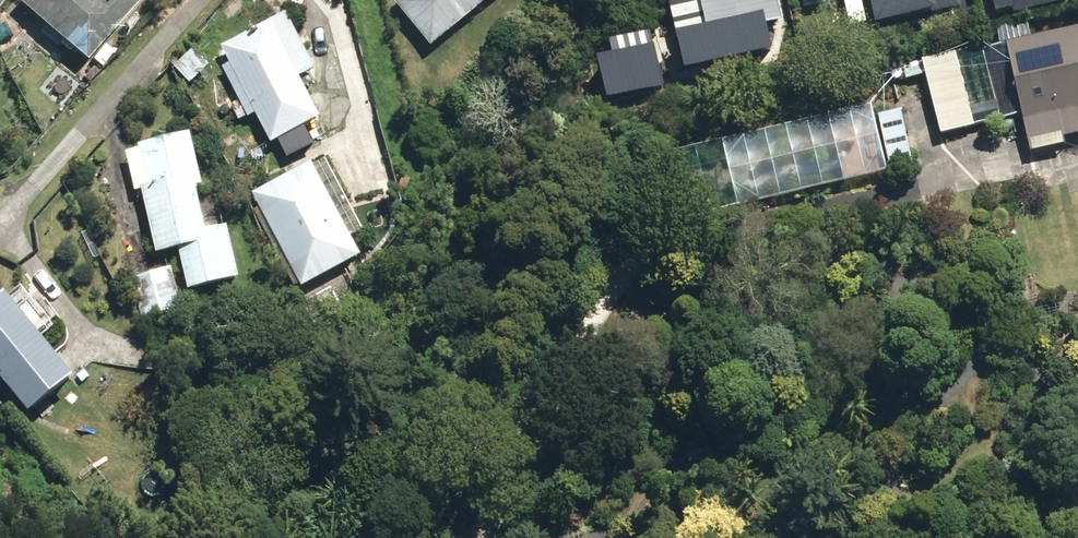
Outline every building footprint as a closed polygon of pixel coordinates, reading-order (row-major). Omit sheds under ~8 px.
[(14,0),(75,64),(120,21),(100,0),(14,0)] [(431,48),(490,0),(398,0),(394,3),(431,48)] [(684,66),(771,46),(764,19),(778,15),(775,0),(669,0),(684,66)] [(871,25),(958,4),(957,0),(865,0),(871,25)] [(997,11),(1042,0),(994,0),(997,11)] [(225,49),(271,143),(337,111),(291,17),(225,49)] [(1022,36),(927,55),(943,133),(1029,116),(1036,146),(1077,137),(1077,23),(1022,36)] [(661,82),(648,30),(611,39),(614,53),(599,56),(608,94),(661,82)] [(888,166),(873,100),(677,144),(692,210),(888,166)] [(236,225),(202,228),(193,137),(146,141),(156,251),(185,248),(188,286),(241,281),(236,225)] [(260,190),(305,283),(365,254),(320,161),(260,190)] [(30,413),(76,374),(6,292),(0,297),(0,378),(30,413)]
